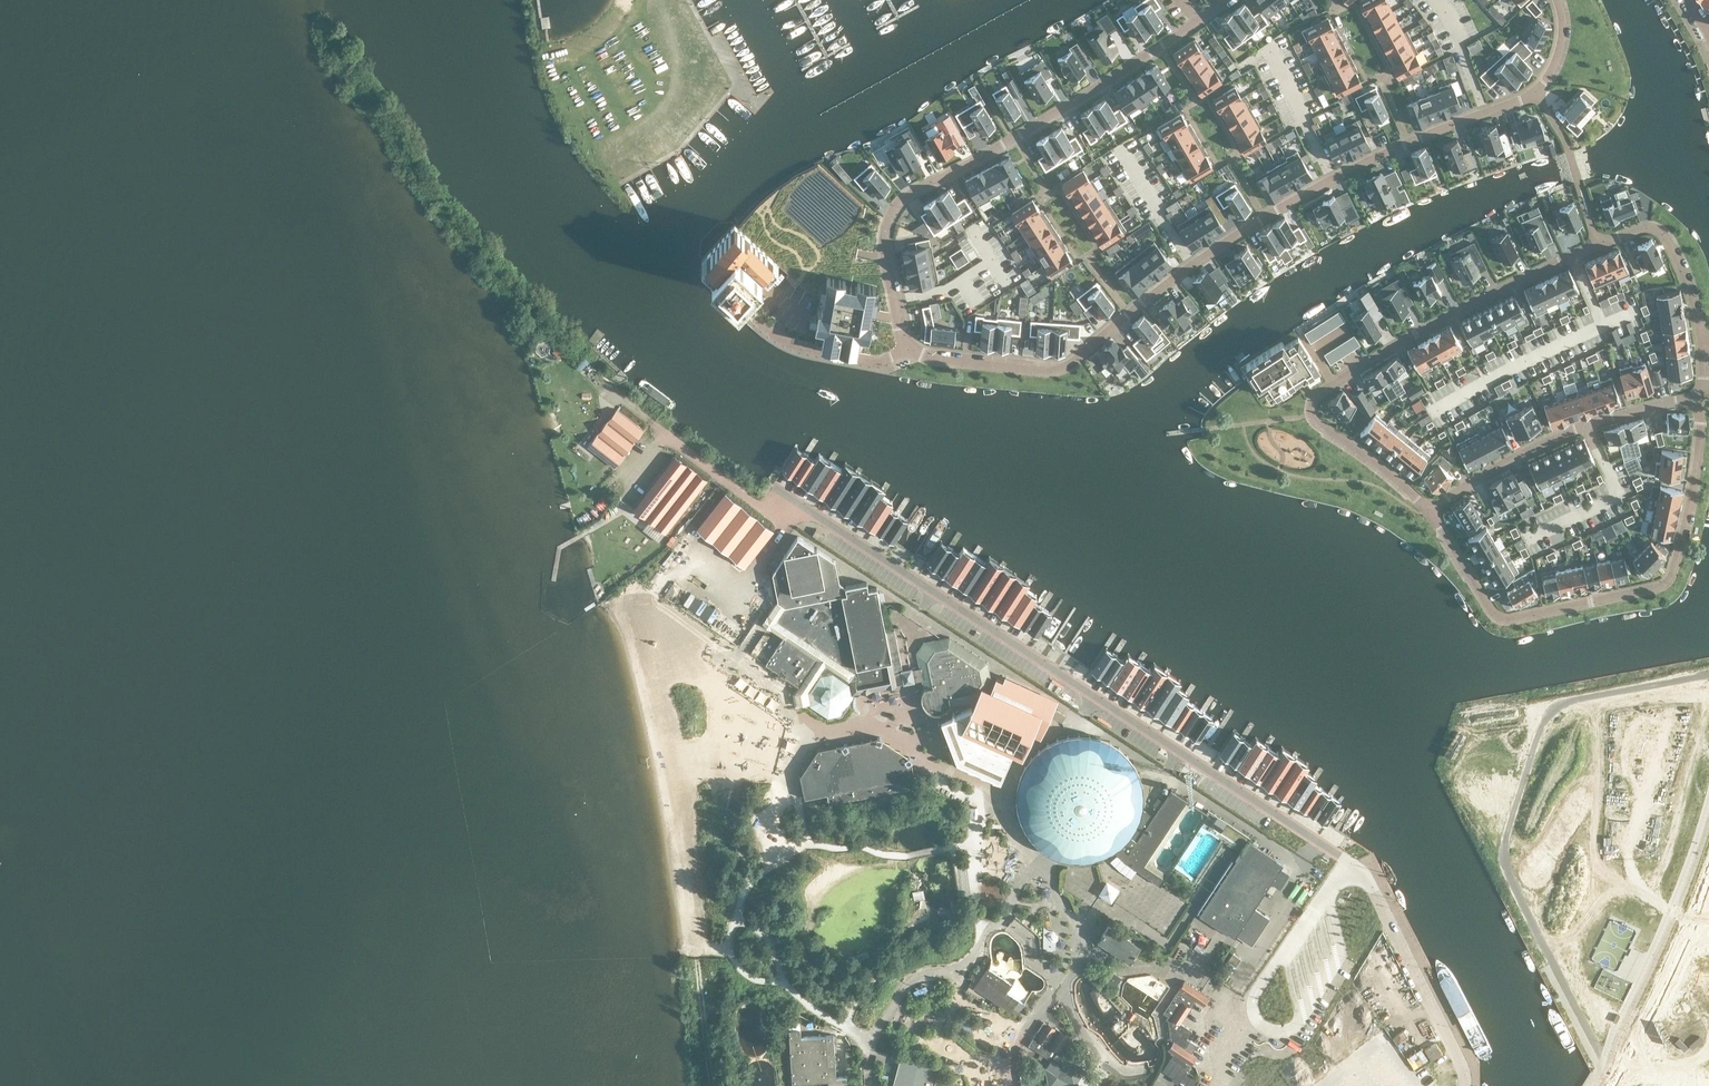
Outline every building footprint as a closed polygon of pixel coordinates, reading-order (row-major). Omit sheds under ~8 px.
[(1135,7),(1138,11),(1137,11),(1151,32),(1163,24),(1155,11),(1160,7),(1156,0),(1146,0),(1135,7)] [(1268,15),(1278,7),(1273,0),(1257,0),(1268,15)] [(1358,0),(1365,13),(1366,13),(1366,12),(1387,1),(1386,0),(1359,0),(1358,0)] [(1526,5),(1535,16),(1542,10),(1532,0),(1526,5)] [(1387,1),(1366,12),(1366,13),(1371,23),(1392,12),(1387,1)] [(1245,3),(1233,12),(1250,36),(1268,23),(1259,11),(1254,15),(1245,3)] [(1123,15),(1117,19),(1125,31),(1131,27),(1139,40),(1151,32),(1137,11),(1126,19),(1123,15)] [(1233,12),(1221,20),(1230,33),(1224,37),(1232,48),(1250,36),(1233,12)] [(1392,12),(1371,23),(1377,33),(1398,22),(1392,12)] [(1099,25),(1085,34),(1103,61),(1117,51),(1112,44),(1114,43),(1109,35),(1107,37),(1100,25),(1109,18),(1106,14),(1096,20),(1099,25)] [(1312,25),(1302,30),(1308,43),(1312,41),(1311,39),(1332,29),(1333,28),(1327,17),(1321,20),(1312,25)] [(1537,18),(1526,40),(1540,47),(1551,25),(1537,18)] [(1398,22),(1377,33),(1383,44),(1403,33),(1403,32),(1398,22)] [(1332,29),(1311,39),(1312,41),(1317,50),(1337,40),(1332,29)] [(1403,33),(1383,44),(1388,55),(1413,42),(1407,30),(1403,32),(1403,33)] [(1521,39),(1500,57),(1504,61),(1520,78),(1525,74),(1526,73),(1531,68),(1523,59),(1532,52),(1521,39)] [(1192,40),(1173,53),(1181,63),(1200,50),(1192,40)] [(1337,40),(1317,50),(1322,61),(1343,51),(1337,40)] [(1071,51),(1058,59),(1062,66),(1061,67),(1066,74),(1067,74),(1072,81),(1086,72),(1083,68),(1091,64),(1077,42),(1069,47),(1071,51)] [(1413,42),(1388,55),(1393,64),(1394,65),(1415,54),(1418,53),(1413,42)] [(1200,50),(1181,63),(1187,73),(1206,60),(1200,50)] [(1322,61),(1318,63),(1324,74),(1348,61),(1343,51),(1322,61)] [(1393,64),(1392,65),(1398,77),(1421,65),(1415,54),(1394,65),(1393,64)] [(1451,55),(1444,58),(1448,71),(1456,69),(1451,55)] [(1500,57),(1480,75),(1490,86),(1500,77),(1509,88),(1513,84),(1515,83),(1520,78),(1504,61),(1500,57)] [(1206,60),(1187,73),(1194,83),(1213,70),(1206,60)] [(1043,61),(1020,74),(1021,75),(1022,74),(1038,101),(1037,101),(1037,102),(1053,92),(1053,91),(1052,92),(1044,79),(1051,75),(1042,62),(1043,61)] [(1348,61),(1324,74),(1330,85),(1334,83),(1333,82),(1354,72),(1348,61)] [(1156,65),(1145,72),(1158,91),(1157,92),(1159,95),(1171,87),(1156,65)] [(1241,74),(1238,69),(1229,75),(1232,79),(1241,74)] [(1213,70),(1194,83),(1202,94),(1221,81),(1213,70)] [(1354,72),(1333,82),(1334,83),(1339,94),(1361,82),(1355,71),(1354,72)] [(1145,72),(1135,78),(1148,98),(1149,97),(1157,92),(1158,91),(1145,72)] [(1006,85),(992,93),(995,98),(996,97),(1008,118),(1021,110),(1014,98),(1015,97),(1016,97),(1022,94),(1013,78),(1007,81),(1008,84),(1006,86),(1006,85)] [(1135,78),(1125,85),(1138,104),(1141,109),(1152,102),(1149,97),(1148,98),(1135,78)] [(1451,82),(1438,87),(1440,91),(1449,112),(1461,108),(1451,82)] [(1125,85),(1115,92),(1127,111),(1138,104),(1125,85)] [(1234,86),(1213,98),(1220,110),(1221,109),(1241,98),(1240,97),(1234,86)] [(1375,87),(1356,97),(1362,109),(1367,107),(1374,122),(1389,115),(1375,87)] [(1580,94),(1563,112),(1571,120),(1566,125),(1577,135),(1583,129),(1576,122),(1592,105),(1591,104),(1594,100),(1584,90),(1580,94)] [(1440,91),(1429,95),(1438,117),(1449,112),(1440,91)] [(1241,98),(1221,109),(1227,120),(1247,108),(1252,106),(1245,94),(1240,97),(1241,98)] [(1429,95),(1418,99),(1426,121),(1438,117),(1429,95)] [(1106,99),(1094,106),(1106,128),(1109,132),(1128,121),(1120,108),(1114,111),(1106,99)] [(1418,99),(1406,104),(1414,126),(1426,121),(1418,99)] [(968,108),(956,115),(963,127),(974,120),(982,133),(995,126),(983,105),(981,101),(968,108)] [(1094,106),(1081,114),(1089,126),(1082,130),(1090,143),(1098,139),(1095,134),(1106,128),(1094,106)] [(1247,108),(1227,120),(1233,130),(1253,118),(1247,108)] [(948,113),(921,128),(927,138),(938,158),(943,155),(944,156),(948,154),(947,153),(952,149),(951,146),(954,144),(955,146),(963,141),(949,115),(948,113)] [(1181,114),(1158,127),(1164,139),(1166,137),(1187,124),(1181,114)] [(1315,124),(1317,123),(1321,121),(1318,115),(1313,117),(1312,117),(1315,124)] [(1519,130),(1513,132),(1516,143),(1544,134),(1541,123),(1538,124),(1536,117),(1530,119),(1529,117),(1522,120),(1523,122),(1517,124),(1519,130)] [(1253,118),(1233,130),(1239,140),(1259,129),(1253,118)] [(1357,120),(1345,126),(1346,128),(1358,151),(1369,146),(1357,120)] [(1187,124),(1166,137),(1172,147),(1196,133),(1190,123),(1187,125),(1187,124)] [(1502,147),(1504,154),(1512,151),(1505,131),(1498,133),(1495,124),(1492,125),(1488,126),(1479,129),(1480,131),(1478,132),(1481,141),(1483,141),(1487,152),(1494,150),(1494,151),(1496,151),(1496,149),(1502,147)] [(1062,127),(1049,134),(1064,160),(1083,149),(1075,136),(1069,139),(1062,127)] [(1346,128),(1335,134),(1336,136),(1337,136),(1347,157),(1358,151),(1346,128)] [(900,156),(891,160),(899,175),(914,167),(919,164),(921,163),(920,160),(916,153),(913,149),(918,146),(920,150),(921,150),(909,129),(903,132),(902,133),(905,139),(906,140),(894,146),(900,156)] [(1239,140),(1238,141),(1244,152),(1265,140),(1259,129),(1239,140)] [(1196,133),(1172,147),(1178,157),(1202,144),(1196,133)] [(1049,134),(1037,142),(1044,154),(1037,158),(1045,171),(1064,160),(1049,134)] [(1575,149),(1582,142),(1575,134),(1568,141),(1575,149)] [(1336,136),(1325,141),(1335,162),(1347,157),(1337,136),(1336,136)] [(1468,168),(1475,165),(1470,151),(1463,154),(1457,139),(1442,145),(1444,150),(1443,150),(1444,152),(1445,152),(1452,170),(1466,164),(1468,168)] [(1556,154),(1552,143),(1545,145),(1549,156),(1556,154)] [(1179,158),(1174,161),(1180,171),(1182,170),(1182,169),(1205,156),(1208,154),(1202,144),(1178,157),(1179,158)] [(1417,167),(1409,170),(1415,183),(1436,174),(1425,147),(1411,153),(1417,167)] [(1298,151),(1286,158),(1287,160),(1287,159),(1300,182),(1311,175),(1304,162),(1300,157),(1298,151)] [(1306,153),(1300,157),(1304,162),(1309,159),(1306,153)] [(1205,156),(1182,169),(1182,170),(1188,180),(1212,167),(1205,156)] [(1009,157),(998,163),(1009,183),(1012,187),(1023,181),(1009,157)] [(1287,160),(1277,165),(1290,187),(1300,182),(1287,159),(1287,160)] [(837,161),(832,165),(846,183),(851,178),(837,161)] [(871,163),(854,178),(863,190),(864,189),(869,185),(879,196),(890,186),(874,168),(871,163)] [(998,163),(987,168),(998,189),(999,188),(1009,183),(998,163)] [(1277,165),(1267,171),(1279,193),(1290,187),(1277,165)] [(850,285),(864,208),(819,166),(812,169),(806,172),(800,176),(795,179),(789,183),(783,187),(778,191),(772,195),(767,200),(762,205),(758,209),(754,213),(750,218),(746,222),(739,230),(779,266),(799,284),(798,286),(802,288),(804,289),(805,290),(807,291),(810,292),(813,294),(816,295),(819,296),(824,297),(827,278),(845,281),(845,284),(850,285)] [(987,168),(977,174),(990,198),(1001,192),(999,188),(998,189),(987,168)] [(1083,170),(1062,183),(1069,194),(1070,193),(1090,181),(1083,170)] [(1363,193),(1368,203),(1374,200),(1374,201),(1375,200),(1378,205),(1393,198),(1392,196),(1396,194),(1400,205),(1409,200),(1404,189),(1399,192),(1396,186),(1402,184),(1395,170),(1382,176),(1381,173),(1366,180),(1368,184),(1367,184),(1366,184),(1366,185),(1367,185),(1369,190),(1363,193)] [(1267,171),(1256,177),(1268,200),(1279,193),(1267,171)] [(977,174),(966,180),(979,205),(991,199),(990,198),(977,174)] [(1090,181),(1070,193),(1071,194),(1077,203),(1096,191),(1090,181)] [(1235,183),(1216,195),(1224,208),(1231,204),(1239,217),(1252,209),(1235,183)] [(1178,188),(1173,192),(1176,197),(1182,194),(1178,188)] [(949,190),(936,198),(953,223),(959,219),(973,210),(965,198),(957,203),(949,190)] [(1610,197),(1600,201),(1609,223),(1619,219),(1619,218),(1636,211),(1632,200),(1638,197),(1635,190),(1628,193),(1629,196),(1612,202),(1610,197)] [(1096,191),(1077,203),(1083,213),(1103,201),(1102,200),(1096,191)] [(1319,219),(1329,214),(1333,221),(1343,215),(1346,221),(1358,215),(1352,202),(1340,208),(1334,196),(1323,202),(1323,203),(1313,208),(1314,209),(1307,212),(1312,222),(1319,219)] [(936,198),(924,206),(933,219),(926,223),(934,235),(953,223),(936,198)] [(1103,201),(1083,213),(1090,223),(1113,209),(1106,198),(1102,200),(1103,201)] [(1033,200),(1012,213),(1019,224),(1038,211),(1039,210),(1033,200)] [(1556,217),(1562,232),(1582,223),(1573,203),(1559,209),(1562,215),(1556,217)] [(1209,205),(1200,210),(1215,234),(1224,229),(1209,205)] [(1113,209),(1090,223),(1096,234),(1119,219),(1113,209)] [(1200,210),(1190,217),(1205,241),(1215,234),(1200,210)] [(1038,211),(1019,224),(1025,234),(1045,221),(1039,212),(1038,211)] [(1552,240),(1540,213),(1520,221),(1533,249),(1534,252),(1543,248),(1542,245),(1552,240)] [(1190,217),(1177,225),(1193,249),(1205,241),(1190,217)] [(1284,217),(1272,224),(1287,249),(1298,242),(1299,243),(1306,238),(1299,226),(1293,230),(1284,217)] [(1505,217),(1499,220),(1502,226),(1508,224),(1505,217)] [(1096,234),(1095,234),(1095,235),(1102,245),(1126,229),(1119,219),(1096,234)] [(1045,221),(1025,234),(1032,244),(1051,231),(1045,221)] [(1272,224),(1260,232),(1268,245),(1262,249),(1269,261),(1276,257),(1274,255),(1286,248),(1286,249),(1287,249),(1272,224)] [(739,230),(734,226),(701,262),(713,273),(712,274),(739,298),(740,297),(745,302),(759,287),(754,282),(762,273),(768,278),(779,266),(739,230)] [(1135,238),(1136,239),(1146,233),(1141,226),(1132,232),(1132,234),(1135,238)] [(959,241),(967,236),(963,229),(959,232),(955,234),(959,241)] [(1507,230),(1492,237),(1496,245),(1494,246),(1498,254),(1499,254),(1503,261),(1518,254),(1507,230)] [(1051,231),(1032,244),(1038,254),(1058,241),(1051,231)] [(1132,234),(1127,237),(1130,243),(1136,239),(1135,238),(1132,234)] [(916,248),(903,251),(906,263),(934,258),(932,245),(931,245),(929,239),(915,242),(916,248)] [(1641,254),(1635,257),(1642,271),(1662,261),(1659,254),(1660,253),(1656,246),(1655,246),(1651,239),(1637,246),(1641,254)] [(1038,254),(1036,256),(1042,265),(1064,251),(1058,241),(1038,254)] [(1154,241),(1144,249),(1162,272),(1172,264),(1154,241)] [(1117,242),(1112,246),(1115,252),(1121,248),(1117,242)] [(1468,252),(1451,261),(1457,272),(1458,272),(1463,282),(1479,274),(1476,268),(1484,264),(1473,243),(1465,247),(1468,252)] [(1112,246),(1106,249),(1110,255),(1115,252),(1112,246)] [(1237,260),(1226,267),(1235,279),(1245,272),(1248,276),(1260,267),(1259,265),(1262,264),(1257,256),(1254,258),(1247,247),(1234,255),(1237,260)] [(961,248),(949,255),(953,261),(965,254),(961,248)] [(1144,249),(1134,257),(1152,279),(1162,272),(1144,249)] [(1629,274),(1618,249),(1607,254),(1617,279),(1629,274)] [(1042,265),(1041,266),(1048,277),(1072,262),(1066,251),(1065,251),(1064,251),(1042,265)] [(1019,253),(1013,256),(1017,262),(1023,259),(1019,253)] [(965,254),(953,261),(957,267),(969,260),(965,254)] [(1617,279),(1607,254),(1596,259),(1606,283),(1617,279)] [(1134,257),(1125,264),(1143,286),(1152,279),(1134,257)] [(934,258),(906,263),(908,275),(936,269),(934,258)] [(1606,283),(1596,259),(1584,264),(1595,288),(1606,283)] [(1426,267),(1430,274),(1425,277),(1425,276),(1413,283),(1424,303),(1436,297),(1435,296),(1441,292),(1435,282),(1443,278),(1435,262),(1426,267)] [(1125,264),(1115,272),(1133,294),(1143,286),(1125,264)] [(1028,267),(1023,271),(1026,277),(1032,273),(1028,267)] [(936,269),(908,275),(908,276),(911,288),(939,282),(936,269)] [(1578,291),(1568,269),(1568,270),(1558,275),(1557,275),(1567,295),(1578,290),(1578,291)] [(1207,271),(1192,282),(1204,298),(1206,301),(1207,303),(1221,292),(1225,297),(1229,302),(1230,304),(1237,300),(1231,292),(1224,282),(1218,286),(1207,271)] [(1567,295),(1557,275),(1558,275),(1557,274),(1546,280),(1556,301),(1555,301),(1557,304),(1569,299),(1567,295)] [(818,328),(815,344),(821,345),(821,346),(857,353),(860,336),(869,338),(872,319),(869,319),(872,302),(871,302),(870,302),(871,297),(872,297),(873,297),(875,286),(857,283),(857,287),(855,286),(850,285),(845,284),(845,281),(827,278),(821,310),(818,309),(815,328),(818,328)] [(1556,301),(1546,280),(1535,285),(1545,306),(1545,305),(1555,301),(1556,301)] [(1097,282),(1077,298),(1086,310),(1094,304),(1103,316),(1115,306),(1097,282)] [(1409,311),(1405,304),(1412,300),(1403,285),(1382,297),(1394,320),(1409,311)] [(1545,306),(1535,285),(1525,290),(1524,290),(1534,311),(1536,316),(1548,310),(1545,305),(1545,306)] [(1033,304),(1045,297),(1041,290),(1029,298),(1033,304)] [(1682,302),(1680,291),(1681,291),(1680,290),(1654,294),(1656,308),(1657,308),(1657,306),(1682,302)] [(1524,315),(1514,295),(1503,301),(1513,321),(1514,320),(1524,315)] [(1381,315),(1370,297),(1363,302),(1366,308),(1353,316),(1367,340),(1368,340),(1381,332),(1374,319),(1381,315)] [(1163,307),(1159,310),(1163,316),(1161,317),(1167,325),(1169,324),(1173,330),(1179,326),(1188,319),(1185,315),(1190,311),(1181,298),(1176,302),(1173,299),(1163,306),(1163,307)] [(1513,321),(1503,301),(1492,306),(1503,326),(1502,326),(1504,330),(1516,324),(1514,320),(1513,321)] [(1684,314),(1682,302),(1657,306),(1657,308),(1659,318),(1684,314)] [(931,306),(922,307),(926,326),(924,341),(956,344),(958,330),(935,327),(935,326),(931,306)] [(1503,326),(1492,306),(1482,312),(1492,332),(1492,331),(1502,326),(1503,326)] [(1492,332),(1482,312),(1471,317),(1483,341),(1484,340),(1494,335),(1492,331),(1492,332)] [(1145,314),(1133,324),(1143,336),(1134,343),(1147,360),(1156,353),(1152,348),(1164,338),(1145,314)] [(1686,326),(1684,315),(1685,315),(1684,314),(1659,318),(1658,319),(1660,331),(1664,331),(1664,330),(1687,327),(1686,326)] [(976,316),(975,331),(982,331),(980,347),(994,348),(997,319),(985,318),(985,316),(976,316)] [(1483,341),(1471,317),(1460,323),(1472,348),(1484,342),(1484,340),(1483,341)] [(997,319),(994,348),(1010,350),(1012,334),(1021,335),(1022,320),(997,318),(997,319)] [(1031,321),(1030,335),(1037,335),(1036,352),(1051,353),(1053,322),(1031,321)] [(1053,322),(1051,353),(1066,354),(1067,338),(1080,339),(1081,324),(1053,322)] [(1630,334),(1635,332),(1631,322),(1626,324),(1630,334)] [(1462,347),(1450,327),(1440,333),(1451,353),(1461,347),(1462,347)] [(1688,338),(1687,327),(1664,330),(1664,331),(1665,341),(1665,342),(1688,338)] [(1621,341),(1620,338),(1616,328),(1607,331),(1611,342),(1612,345),(1621,341)] [(1453,356),(1451,353),(1440,333),(1440,332),(1429,339),(1440,359),(1442,362),(1453,356)] [(1318,369),(1298,337),(1284,346),(1281,341),(1245,365),(1250,371),(1254,379),(1259,385),(1261,383),(1271,398),(1281,391),(1279,387),(1286,382),(1289,386),(1302,378),(1303,379),(1318,369)] [(1690,350),(1688,338),(1665,342),(1665,341),(1663,341),(1665,354),(1690,350)] [(1440,359),(1429,339),(1418,345),(1419,345),(1430,365),(1440,359)] [(1105,350),(1099,355),(1106,364),(1112,359),(1118,367),(1123,363),(1130,372),(1134,368),(1141,377),(1149,371),(1127,345),(1122,348),(1120,346),(1119,347),(1114,341),(1104,349),(1105,350)] [(1430,365),(1419,345),(1418,345),(1408,351),(1408,350),(1407,351),(1419,371),(1419,370),(1430,365)] [(1692,362),(1690,350),(1665,354),(1663,354),(1665,366),(1692,362)] [(1405,391),(1396,375),(1406,369),(1398,357),(1380,367),(1397,396),(1405,391)] [(1694,374),(1692,362),(1665,366),(1667,378),(1694,374)] [(1653,388),(1645,363),(1633,367),(1632,367),(1640,392),(1639,392),(1653,388)] [(1640,392),(1632,367),(1633,367),(1632,365),(1619,369),(1627,395),(1639,392),(1640,392)] [(1397,396),(1380,367),(1362,378),(1370,391),(1380,385),(1389,400),(1397,396)] [(1657,384),(1664,382),(1660,368),(1653,370),(1657,384)] [(1083,382),(1089,391),(1100,384),(1094,375),(1083,382)] [(1620,404),(1611,377),(1599,382),(1601,386),(1608,408),(1614,406),(1620,404)] [(1419,383),(1406,391),(1411,399),(1424,391),(1419,383)] [(1608,408),(1601,386),(1590,390),(1597,411),(1603,409),(1603,410),(1608,408)] [(1586,416),(1578,394),(1579,394),(1577,389),(1565,393),(1566,398),(1567,398),(1574,419),(1580,417),(1586,416)] [(1356,407),(1343,390),(1327,403),(1341,420),(1356,407)] [(1597,411),(1590,390),(1579,394),(1578,394),(1586,416),(1591,414),(1591,413),(1597,411)] [(1374,410),(1362,391),(1353,396),(1365,416),(1374,410)] [(1374,397),(1368,400),(1374,409),(1379,406),(1374,397)] [(1574,419),(1567,398),(1566,398),(1556,401),(1563,423),(1568,421),(1574,419)] [(1419,399),(1411,404),(1416,412),(1424,408),(1419,399)] [(1563,423),(1556,401),(1544,406),(1551,427),(1552,427),(1557,425),(1558,425),(1563,423)] [(1541,426),(1531,404),(1519,410),(1528,432),(1541,426)] [(1528,432),(1519,410),(1518,408),(1504,414),(1516,438),(1528,432)] [(643,430),(617,409),(588,446),(614,467),(643,430)] [(1688,433),(1688,413),(1667,413),(1667,433),(1688,433)] [(1385,425),(1387,423),(1376,414),(1374,416),(1360,434),(1371,442),(1385,425)] [(1432,420),(1428,414),(1422,418),(1426,424),(1432,420)] [(1647,433),(1643,419),(1623,425),(1632,458),(1636,456),(1641,454),(1636,436),(1647,433)] [(1381,451),(1395,433),(1385,425),(1371,442),(1381,451)] [(1512,446),(1501,425),(1500,425),(1501,426),(1490,431),(1501,451),(1511,446),(1512,446)] [(1632,458),(1623,425),(1603,430),(1607,444),(1618,441),(1624,462),(1632,458)] [(1391,459),(1409,438),(1398,429),(1395,433),(1381,451),(1391,459)] [(1501,451),(1490,431),(1480,437),(1490,457),(1501,451)] [(1661,431),(1654,433),(1658,445),(1664,444),(1661,431)] [(1490,457),(1480,437),(1469,443),(1479,462),(1480,463),(1486,460),(1486,459),(1490,457)] [(1402,468),(1419,446),(1409,438),(1391,459),(1402,468)] [(1594,461),(1584,439),(1572,444),(1582,466),(1594,461)] [(1479,462),(1469,443),(1458,448),(1457,448),(1468,469),(1469,468),(1479,462)] [(1582,466),(1572,444),(1561,449),(1572,471),(1582,466)] [(1427,459),(1430,455),(1419,446),(1402,468),(1412,476),(1427,459)] [(1454,454),(1450,446),(1444,449),(1448,457),(1454,454)] [(792,476),(806,454),(797,448),(783,469),(792,476)] [(1572,471),(1561,449),(1550,454),(1561,476),(1560,476),(1561,479),(1573,473),(1572,471)] [(1685,465),(1686,456),(1682,455),(1682,452),(1661,450),(1660,463),(1681,466),(1681,464),(1685,465)] [(802,482),(815,461),(806,454),(792,476),(802,482)] [(1561,476),(1550,454),(1540,459),(1550,481),(1560,476),(1561,476)] [(675,455),(650,487),(633,508),(665,534),(682,512),(707,481),(675,455)] [(813,489),(830,462),(819,455),(815,461),(802,482),(813,489)] [(1624,462),(1623,462),(1628,472),(1641,466),(1636,456),(1632,458),(1624,462)] [(1550,481),(1540,459),(1528,465),(1540,490),(1552,485),(1550,481)] [(824,496),(842,469),(830,462),(813,489),(824,496)] [(1684,476),(1685,467),(1681,467),(1681,466),(1660,463),(1656,462),(1654,476),(1679,479),(1680,476),(1684,476)] [(837,505),(859,472),(845,463),(842,469),(824,496),(837,505)] [(1438,493),(1453,477),(1439,463),(1424,479),(1438,493)] [(850,513),(872,480),(859,472),(837,505),(850,513)] [(1532,493),(1525,482),(1519,485),(1513,473),(1502,479),(1501,480),(1514,503),(1515,503),(1532,493)] [(1643,482),(1640,476),(1632,480),(1635,486),(1643,482)] [(1514,503),(1501,480),(1502,479),(1501,479),(1489,485),(1496,498),(1490,501),(1498,514),(1516,504),(1515,503),(1514,503)] [(881,495),(885,489),(872,480),(850,513),(863,522),(881,495)] [(1679,502),(1682,491),(1682,490),(1660,486),(1658,498),(1680,503),(1680,502),(1679,502)] [(773,530),(725,493),(697,529),(745,567),(773,530)] [(888,508),(892,502),(881,495),(863,522),(875,529),(888,508)] [(1482,519),(1468,498),(1455,506),(1456,508),(1454,509),(1469,534),(1483,525),(1480,520),(1482,519)] [(1677,514),(1680,503),(1658,498),(1655,509),(1655,510),(1677,514)] [(884,535),(898,514),(888,508),(875,529),(884,535)] [(1675,526),(1677,514),(1655,510),(1655,509),(1653,509),(1650,520),(1650,521),(1675,526)] [(894,541),(907,520),(898,514),(884,535),(894,541)] [(1672,538),(1674,526),(1675,527),(1675,526),(1650,521),(1650,520),(1648,520),(1645,533),(1672,538)] [(1493,539),(1486,527),(1468,538),(1469,540),(1466,541),(1469,546),(1472,545),(1475,550),(1493,539)] [(821,540),(825,535),(816,529),(812,535),(821,540)] [(666,543),(670,546),(676,538),(672,536),(666,543)] [(896,680),(894,672),(901,671),(901,670),(902,669),(894,629),(887,631),(882,607),(877,587),(869,589),(867,582),(846,586),(840,581),(836,560),(798,536),(778,565),(773,573),(777,592),(778,600),(767,616),(763,623),(784,637),(766,664),(799,685),(793,693),(796,707),(810,704),(810,705),(828,718),(842,715),(854,697),(853,694),(851,695),(849,681),(855,680),(856,688),(896,680)] [(1500,551),(1493,539),(1475,550),(1475,551),(1473,553),(1476,558),(1478,556),(1482,562),(1500,551)] [(1664,554),(1668,550),(1662,544),(1658,548),(1651,541),(1641,551),(1656,565),(1666,556),(1664,554)] [(937,569),(950,548),(941,542),(927,563),(937,569)] [(946,575),(960,554),(950,548),(937,569),(946,575)] [(957,582),(975,556),(963,549),(960,554),(946,575),(957,582)] [(1488,573),(1507,562),(1506,562),(1500,551),(1482,562),(1488,573)] [(1656,565),(1641,551),(1632,560),(1639,567),(1635,571),(1641,577),(1645,573),(1647,575),(1656,565)] [(968,590),(986,563),(975,556),(957,582),(968,590)] [(1629,577),(1624,556),(1610,560),(1614,581),(1621,579),(1621,582),(1627,580),(1626,578),(1629,577)] [(981,598),(1003,566),(990,557),(986,563),(968,590),(981,598)] [(1518,572),(1511,559),(1506,562),(1507,562),(1488,573),(1495,585),(1518,572)] [(1614,581),(1610,560),(1596,563),(1601,583),(1614,581)] [(1601,583),(1596,563),(1582,565),(1587,586),(1601,583)] [(1587,586),(1582,565),(1569,568),(1573,589),(1587,586)] [(995,607),(1016,574),(1003,566),(981,598),(995,607)] [(1573,589),(1569,568),(1555,571),(1560,592),(1573,589)] [(1560,592),(1555,571),(1555,569),(1540,572),(1545,595),(1560,592)] [(1537,593),(1533,587),(1538,585),(1530,570),(1508,583),(1512,589),(1507,592),(1511,599),(1507,601),(1511,607),(1514,605),(1515,606),(1517,604),(1520,608),(1530,602),(1528,598),(1537,593)] [(1008,615),(1025,589),(1029,583),(1016,574),(995,607),(1008,615)] [(1019,623),(1033,602),(1036,596),(1025,589),(1008,615),(1019,623)] [(691,593),(683,604),(688,607),(695,596),(691,593)] [(703,601),(695,612),(699,614),(707,604),(703,601)] [(1028,629),(1042,608),(1033,602),(1019,623),(1028,629)] [(1038,635),(1051,614),(1042,608),(1028,629),(1038,635)] [(714,609),(707,620),(711,622),(718,611),(714,609)] [(993,685),(988,662),(950,636),(924,642),(916,653),(919,668),(922,680),(924,689),(923,691),(922,695),(922,699),(923,704),(926,708),(930,711),(933,712),(936,713),(941,712),(944,711),(947,709),(949,707),(950,706),(986,699),(994,688),(993,685)] [(764,641),(760,649),(768,653),(772,646),(764,641)] [(1105,649),(1091,670),(1101,676),(1115,655),(1105,649)] [(1115,655),(1101,676),(1110,682),(1124,661),(1115,655)] [(1124,661),(1110,682),(1122,689),(1139,663),(1128,655),(1124,661)] [(729,674),(734,668),(723,659),(718,664),(729,674)] [(1139,663),(1122,689),(1133,697),(1150,670),(1139,663)] [(1150,670),(1133,697),(1146,705),(1167,672),(1154,664),(1150,670)] [(1167,672),(1146,705),(1159,714),(1176,687),(1180,681),(1167,672)] [(994,688),(986,699),(975,706),(985,733),(1015,747),(1025,751),(1028,753),(1036,736),(1039,737),(1057,698),(1007,676),(1005,681),(998,678),(994,688)] [(1176,687),(1159,714),(1170,721),(1184,700),(1188,694),(1176,687)] [(1184,700),(1170,721),(1180,727),(1193,706),(1184,700)] [(957,760),(1001,780),(1015,747),(985,733),(975,706),(941,720),(957,760)] [(1193,706),(1180,727),(1189,733),(1203,712),(1193,706)] [(1066,715),(1054,708),(1050,714),(1062,722),(1066,715)] [(1203,712),(1189,733),(1199,739),(1212,718),(1203,712)] [(1171,789),(1153,815),(1142,809),(1143,807),(1144,796),(1143,778),(1140,771),(1136,764),(1133,758),(1127,752),(1124,749),(1118,743),(1111,739),(1105,737),(1101,735),(1095,734),(1090,732),(1087,732),(1080,732),(1073,732),(1065,734),(1056,737),(1046,742),(1039,747),(1031,755),(1025,764),(1021,773),(1018,785),(1017,796),(1018,808),(1020,816),(1022,822),(1026,831),(1033,839),(1041,847),(1049,852),(1057,856),(1066,859),(1077,860),(1088,860),(1098,858),(1107,855),(1113,852),(1114,851),(1126,863),(1160,885),(1161,883),(1167,874),(1152,864),(1191,803),(1171,789)] [(1233,732),(1219,753),(1229,759),(1243,738),(1233,732)] [(1243,738),(1229,759),(1238,765),(1252,744),(1243,738)] [(1252,744),(1238,765),(1250,772),(1267,746),(1256,738),(1252,744)] [(805,798),(827,793),(914,776),(910,757),(900,751),(839,763),(836,746),(818,750),(801,775),(805,798)] [(1267,746),(1250,772),(1261,780),(1278,753),(1267,746)] [(1278,753),(1261,780),(1274,788),(1295,755),(1282,747),(1278,753)] [(1295,755),(1274,788),(1287,797),(1304,770),(1308,764),(1295,755)] [(1688,771),(1697,776),(1701,768),(1692,763),(1688,771)] [(1304,770),(1287,797),(1298,804),(1312,783),(1315,777),(1304,770)] [(827,793),(830,806),(917,789),(915,776),(914,776),(827,793)] [(1312,783),(1298,804),(1307,810),(1321,789),(1312,783)] [(1321,789),(1307,810),(1317,816),(1330,795),(1321,789)] [(1330,795),(1317,816),(1327,822),(1340,801),(1330,795)] [(780,839),(779,832),(786,830),(782,811),(765,815),(766,822),(759,824),(763,843),(780,839)] [(1254,908),(1283,864),(1276,859),(1276,858),(1249,840),(1200,915),(1227,933),(1227,932),(1235,937),(1237,935),(1252,945),(1270,919),(1254,908)] [(1098,894),(1111,902),(1119,890),(1106,882),(1098,894)] [(954,907),(954,917),(965,916),(964,907),(954,907)] [(1549,936),(1560,927),(1549,914),(1538,923),(1549,936)] [(1140,948),(1109,926),(1099,940),(1131,961),(1140,948)] [(1043,948),(1049,952),(1056,949),(1056,941),(1050,930),(1043,927),(1043,948)] [(1672,983),(1686,991),(1694,994),(1708,974),(1708,975),(1708,945),(1692,937),(1672,982),(1672,983)] [(1240,958),(1233,954),(1228,960),(1235,965),(1240,958)] [(1222,967),(1228,971),(1233,964),(1227,960),(1222,967)] [(981,977),(974,987),(1016,1016),(1017,1014),(1019,1015),(1026,1005),(1007,992),(1013,984),(990,968),(988,967),(981,977)] [(1139,996),(1162,1006),(1170,991),(1146,980),(1139,996)] [(1173,1041),(1174,1040),(1193,1052),(1197,1045),(1187,1038),(1192,1030),(1181,1022),(1201,991),(1185,981),(1164,1013),(1168,1016),(1166,1019),(1168,1020),(1170,1037),(1169,1038),(1173,1041)] [(1672,983),(1666,994),(1680,1002),(1686,991),(1672,983)] [(1666,994),(1661,1006),(1675,1013),(1680,1002),(1666,994)] [(1409,1017),(1414,1009),(1404,1004),(1400,1011),(1409,1017)] [(1661,1006),(1655,1017),(1669,1024),(1675,1013),(1661,1006)] [(1655,1017),(1650,1028),(1663,1035),(1669,1024),(1655,1017)] [(1089,1072),(1072,1061),(1071,1062),(1064,1057),(1073,1042),(1045,1023),(1030,1047),(1053,1061),(1049,1067),(1047,1070),(1051,1085),(1070,1085),(1072,1085),(1073,1085),(1080,1085),(1089,1072)] [(801,1037),(800,1028),(789,1029),(793,1083),(828,1081),(828,1085),(847,1085),(846,1077),(836,1077),(833,1035),(801,1037)] [(1650,1028),(1644,1039),(1657,1046),(1663,1035),(1650,1028)] [(1644,1039),(1638,1051),(1651,1057),(1657,1046),(1644,1039)] [(1174,1040),(1168,1049),(1174,1053),(1170,1059),(1162,1070),(1174,1078),(1172,1080),(1175,1082),(1177,1083),(1179,1082),(1184,1085),(1192,1085),(1198,1077),(1187,1070),(1191,1064),(1192,1065),(1198,1056),(1174,1040)] [(1017,1058),(1021,1060),(1025,1059),(1027,1055),(1028,1054),(1027,1049),(1023,1047),(1020,1048),(1016,1054),(1017,1058)] [(1638,1051),(1632,1061),(1646,1068),(1651,1057),(1638,1051)] [(900,1057),(893,1085),(934,1085),(939,1067),(900,1057)] [(1632,1061),(1626,1072),(1640,1080),(1646,1068),(1632,1061)] [(1020,1073),(1022,1085),(1030,1085),(1029,1084),(1034,1084),(1039,1083),(1036,1069),(1020,1073)] [(1620,1083),(1625,1085),(1636,1085),(1640,1080),(1626,1072),(1620,1083)]
